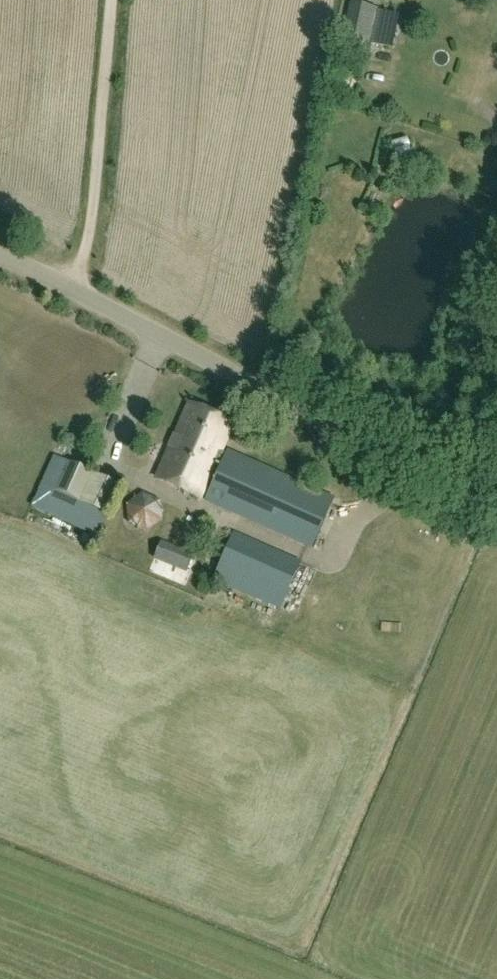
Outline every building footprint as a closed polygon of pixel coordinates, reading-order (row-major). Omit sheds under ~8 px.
[(398,16),(387,14),(378,12),(378,10),(351,4),(344,40),(391,49),(398,16)] [(219,471),(226,455),(220,452),(233,424),(190,404),(157,478),(200,497),(213,469),(219,471)] [(334,499),(228,451),(226,455),(219,471),(205,501),(311,549),(334,499)] [(55,457),(35,499),(99,529),(119,487),(55,457)] [(137,513),(151,523),(165,505),(151,495),(137,513)] [(174,529),(183,538),(193,529),(184,519),(174,529)] [(213,580),(279,609),(300,563),(233,534),(213,580)] [(194,554),(162,539),(162,541),(154,560),(186,573),(194,554)]
